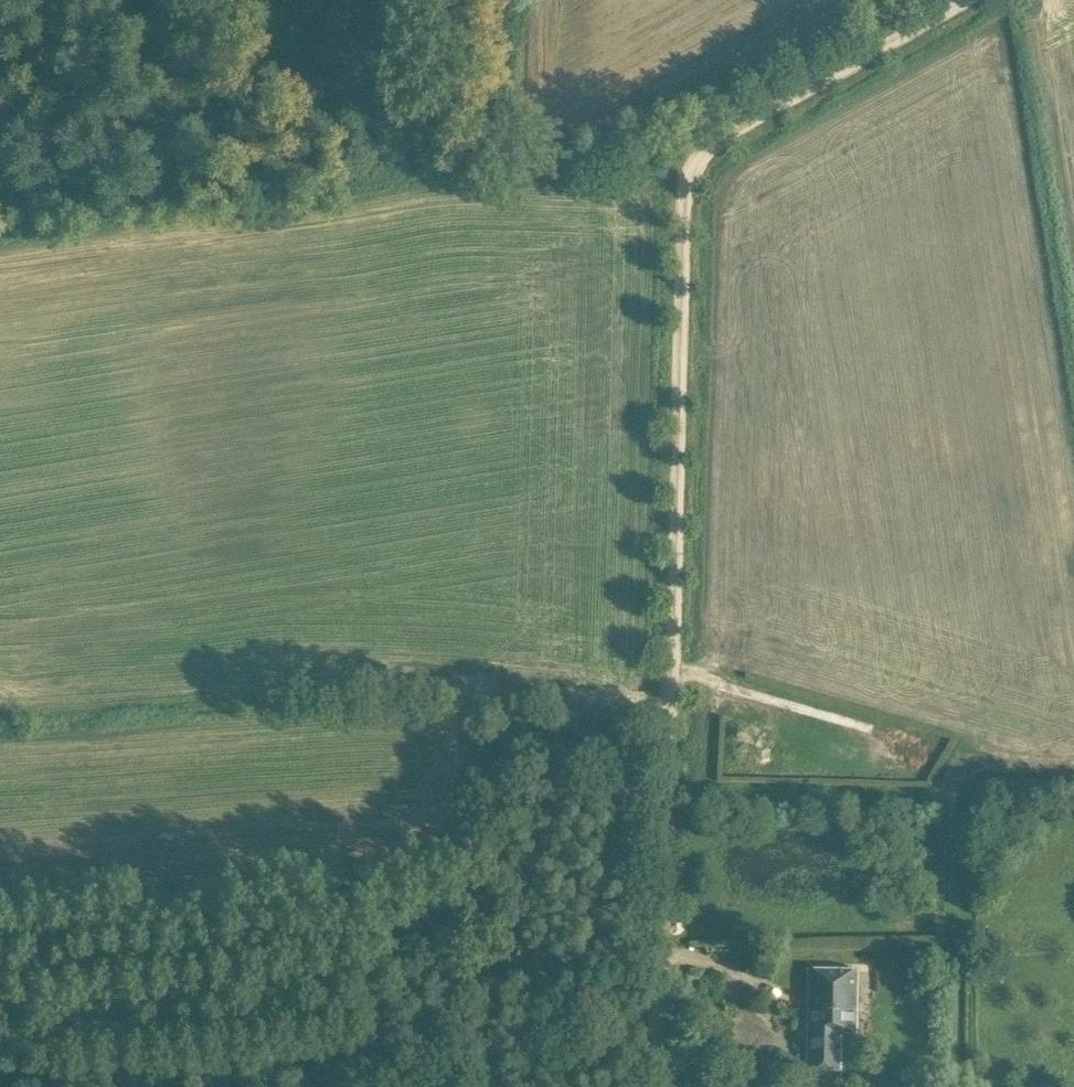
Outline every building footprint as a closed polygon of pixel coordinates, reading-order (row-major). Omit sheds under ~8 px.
[(858,970),(831,970),(809,970),(808,1070),(842,1070),(842,1033),(858,1033),(858,970)]
